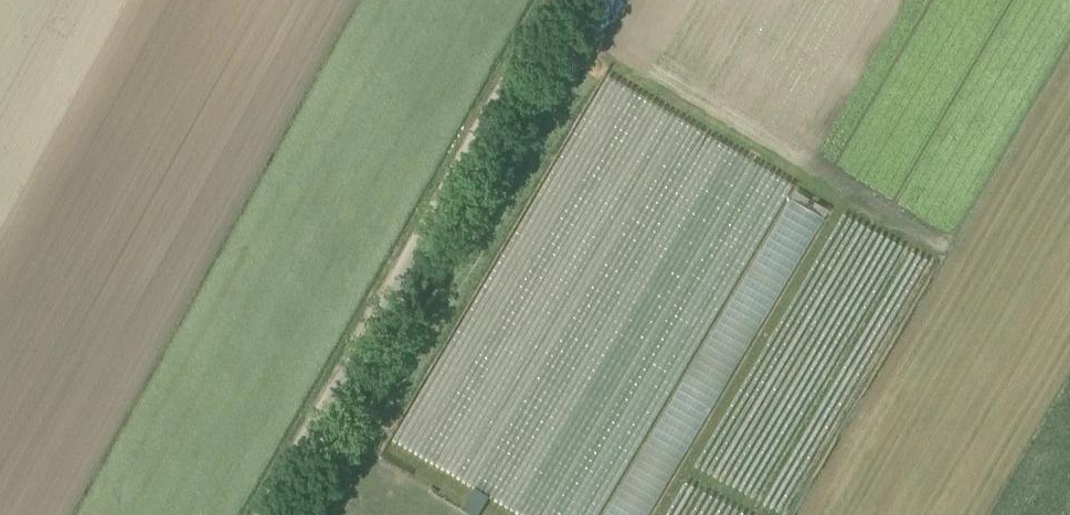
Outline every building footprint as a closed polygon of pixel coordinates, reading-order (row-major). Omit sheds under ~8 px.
[(778,229),(810,245),(827,210),(795,194),(778,229)]
